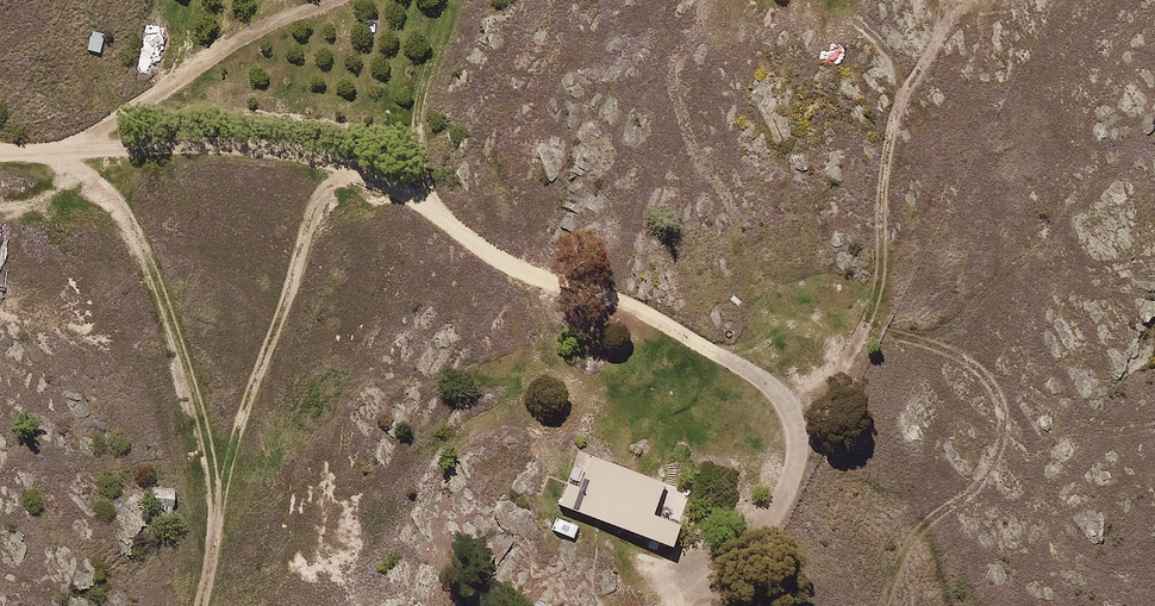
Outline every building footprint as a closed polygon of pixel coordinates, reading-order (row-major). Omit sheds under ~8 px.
[(105,34),(91,31),(87,50),(101,53),(105,34)] [(692,492),(578,449),(558,501),(672,544),(692,492)]
